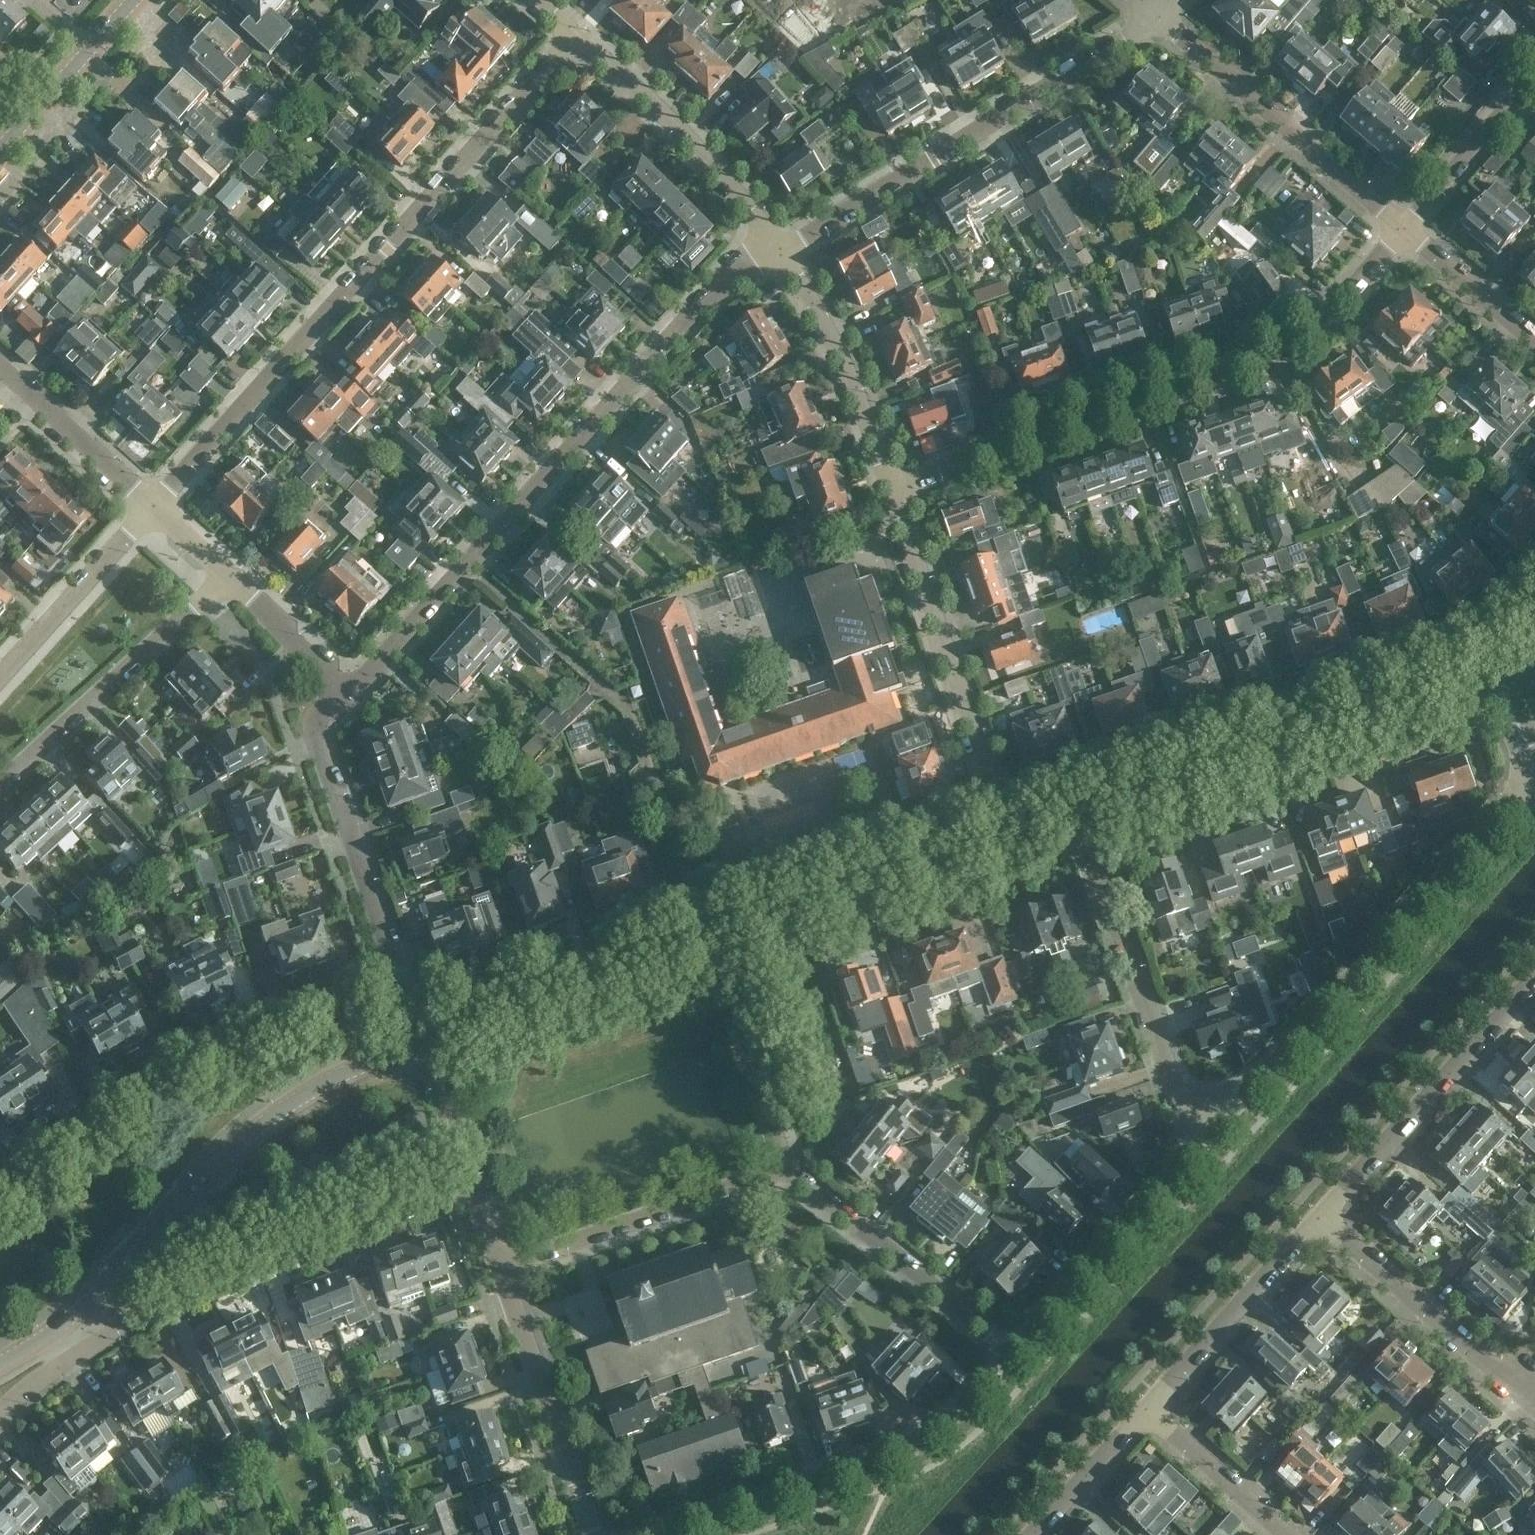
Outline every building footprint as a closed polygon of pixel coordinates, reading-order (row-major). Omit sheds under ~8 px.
[(13,32),(25,19),(17,12),(20,8),(12,0),(0,0),(0,21),(13,32)] [(255,0),(242,0),(234,10),(262,34),(262,33),(270,40),(261,49),(267,55),(297,82),(305,73),(300,67),(276,46),(289,31),(255,0)] [(289,31),(290,31),(287,28),(287,27),(277,17),(289,3),(286,0),(255,0),(289,31)] [(323,22),(331,13),(318,0),(309,9),(323,22)] [(443,0),(378,0),(359,21),(373,33),(398,4),(424,27),(438,11),(435,9),(443,0)] [(629,28),(652,2),(650,0),(621,0),(611,11),(629,28)] [(993,0),(970,0),(977,10),(993,0)] [(1035,2),(1025,8),(1020,0),(1013,0),(1002,7),(1014,27),(1020,23),(1034,46),(1055,33),(1035,2)] [(1035,2),(1055,33),(1076,20),(1064,0),(1039,0),(1035,2)] [(1215,13),(1224,20),(1222,22),(1245,41),(1246,39),(1254,46),(1267,31),(1288,49),(1330,2),(1328,0),(1292,0),(1281,12),(1269,3),(1272,0),(1226,0),(1215,13)] [(1516,11),(1525,0),(1503,0),(1516,11)] [(652,2),(629,28),(648,44),(671,18),(652,2)] [(674,21),(683,29),(697,13),(688,5),(674,21)] [(804,55),(828,31),(804,6),(780,28),(804,55)] [(1486,6),(1470,24),(1501,50),(1516,32),(1486,6)] [(904,55),(925,42),(914,24),(904,9),(894,16),(903,30),(892,37),(904,55)] [(437,41),(460,62),(464,65),(498,26),(480,10),(463,29),(454,22),(437,41)] [(701,31),(707,24),(708,23),(697,13),(683,29),(694,39),(701,31)] [(968,25),(974,34),(971,36),(974,40),(963,47),(983,78),(1004,65),(984,32),(987,28),(980,17),(968,25)] [(1501,50),(1470,24),(1466,20),(1456,31),(1446,23),(1434,23),(1423,36),(1455,63),(1465,51),(1485,68),(1501,50)] [(0,21),(0,45),(1,46),(13,32),(0,21)] [(218,23),(205,38),(241,71),(253,57),(243,48),(245,46),(218,23)] [(1386,25),(1376,34),(1387,45),(1397,36),(1386,25)] [(516,42),(498,26),(464,65),(460,62),(438,87),(412,64),(402,76),(413,85),(412,86),(435,107),(435,106),(446,116),(457,103),(460,106),(516,42)] [(334,44),(340,37),(331,29),(325,36),(334,44)] [(660,55),(691,83),(714,57),(713,55),(720,48),(701,31),(694,39),(683,29),(660,55)] [(1278,66),(1296,82),(1321,53),(1311,45),(1314,42),(1305,34),(1278,66)] [(1368,63),(1383,46),(1372,36),(1357,53),(1368,63)] [(241,71),(205,38),(191,53),(218,77),(225,68),(235,76),(239,71),(240,72),(241,71)] [(710,99),(733,73),(724,65),(736,52),(726,43),(714,57),(691,83),(710,99)] [(953,53),(950,48),(947,44),(938,50),(940,54),(939,55),(961,91),(983,78),(963,47),(953,53)] [(829,46),(816,55),(806,62),(835,95),(846,85),(827,64),(836,55),(829,46)] [(1382,75),(1397,58),(1386,48),(1371,66),(1382,75)] [(1321,53),(1296,82),(1315,98),(1343,66),(1335,59),(1332,62),(1321,53)] [(297,82),(267,55),(256,68),(280,90),(272,99),(281,107),(301,86),(297,82)] [(735,70),(747,82),(761,66),(760,66),(761,65),(749,55),(735,70)] [(393,88),(401,79),(386,65),(378,74),(393,88)] [(1460,104),(1478,84),(1461,69),(1443,90),(1460,104)] [(1136,107),(1146,116),(1173,85),(1163,76),(1159,80),(1150,72),(1124,103),(1133,111),(1136,107)] [(761,73),(742,90),(754,104),(733,123),(749,142),(770,124),(777,132),(797,115),(761,73)] [(183,74),(170,89),(220,134),(227,126),(203,104),(209,97),(183,74)] [(901,85),(891,92),(910,123),(931,110),(909,74),(899,80),(901,85)] [(1173,85),(1146,116),(1156,124),(1152,128),(1161,136),(1188,105),(1180,98),(1183,94),(1173,85)] [(400,99),(410,108),(399,120),(395,116),(389,122),(418,149),(435,131),(423,120),(435,107),(412,86),(400,99)] [(888,87),(877,94),(875,95),(870,86),(855,95),(874,125),(880,122),(889,136),(910,123),(891,92),(888,87)] [(220,134),(170,89),(156,104),(183,127),(197,142),(191,149),(222,176),(241,155),(220,135),(220,134)] [(1361,137),(1363,138),(1388,110),(1377,101),(1380,97),(1372,89),(1343,122),(1353,130),(1351,132),(1360,139),(1361,137)] [(263,129),(279,112),(261,95),(245,113),(263,129)] [(559,144),(564,148),(596,113),(577,96),(552,124),(563,134),(560,138),(563,140),(559,144)] [(1388,110),(1363,138),(1372,146),(1370,148),(1380,157),(1406,126),(1397,117),(1400,114),(1391,106),(1388,110)] [(614,129),(596,113),(564,148),(585,167),(591,160),(589,158),(614,129)] [(137,114),(123,129),(161,163),(169,156),(157,145),(163,137),(137,114)] [(346,140),(354,131),(339,117),(331,126),(346,140)] [(255,138),(262,131),(248,119),(241,126),(255,138)] [(418,149),(389,122),(382,129),(387,133),(376,145),(402,168),(418,149)] [(1071,122),(1050,135),(1070,167),(1081,160),(1084,165),(1093,159),(1071,122)] [(814,145),(828,135),(820,125),(803,138),(810,148),(776,174),(785,185),(782,186),(792,198),(823,174),(814,163),(822,156),(814,145)] [(1406,126),(1380,157),(1389,165),(1391,163),(1401,172),(1433,134),(1424,127),(1417,135),(1406,126)] [(266,128),(256,139),(268,150),(278,139),(266,128)] [(1220,128),(1184,169),(1192,176),(1196,171),(1207,181),(1211,177),(1239,144),(1220,128)] [(161,163),(123,129),(109,144),(136,168),(144,159),(146,161),(151,166),(150,167),(159,175),(166,168),(161,163)] [(346,158),(355,149),(333,130),(326,139),(346,158)] [(1070,167),(1050,135),(1029,148),(1052,184),(1061,179),(1059,174),(1070,167)] [(543,170),(558,152),(554,148),(547,148),(543,152),(534,144),(525,153),(543,170)] [(1211,177),(1207,181),(1205,184),(1216,193),(1222,186),(1229,193),(1257,160),(1239,144),(1211,177)] [(222,176),(191,149),(190,149),(192,150),(180,163),(209,190),(222,176)] [(96,159),(80,176),(105,198),(120,181),(96,159)] [(500,180),(517,196),(535,176),(518,160),(500,180)] [(595,188),(607,174),(591,160),(585,167),(579,173),(595,188)] [(376,195),(350,172),(341,163),(325,182),(361,215),(370,205),(369,203),(376,195)] [(624,204),(631,211),(661,180),(643,163),(618,188),(629,200),(624,204)] [(1001,165),(980,178),(1002,214),(1003,214),(1000,210),(1011,203),(1014,207),(1024,201),(1001,165)] [(1176,175),(1175,174),(1165,165),(1150,183),(1161,192),(1176,175)] [(1265,197),(1282,178),(1271,169),(1254,188),(1265,197)] [(1118,197),(1129,190),(1117,170),(1105,177),(1118,197)] [(105,198),(80,176),(65,193),(103,227),(117,211),(105,198)] [(1002,214),(980,178),(959,191),(979,223),(990,216),(993,220),(1002,214)] [(661,180),(631,211),(637,217),(641,213),(652,223),(678,197),(661,180)] [(237,207),(248,196),(233,182),(223,192),(237,207)] [(298,202),(304,195),(288,182),(283,188),(291,194),(290,195),(298,202)] [(361,215),(325,182),(309,199),(344,231),(351,223),(352,224),(361,215)] [(1055,189),(1041,198),(1067,240),(1081,231),(1055,189)] [(979,223),(959,191),(938,205),(960,240),(970,234),(968,230),(979,223)] [(103,227),(65,193),(50,210),(80,237),(86,242),(101,226),(102,227),(103,227)] [(1470,235),(1479,243),(1505,214),(1495,206),(1499,202),(1490,195),(1463,226),(1471,233),(1470,235)] [(582,224),(600,206),(590,196),(572,214),(582,224)] [(488,197),(472,215),(504,244),(514,233),(509,228),(516,221),(488,197)] [(678,197),(652,223),(663,234),(658,238),(665,244),(695,214),(678,197)] [(1191,232),(1200,239),(1205,244),(1219,227),(1248,252),(1257,242),(1269,253),(1278,242),(1259,225),(1250,235),(1228,216),(1235,208),(1222,197),(1213,208),(1210,205),(1197,221),(1199,223),(1191,232)] [(1027,206),(1058,255),(1071,247),(1067,240),(1041,198),(1027,206)] [(344,231),(309,199),(308,200),(317,209),(303,225),(330,250),(339,240),(338,238),(344,231)] [(1315,207),(1299,225),(1329,251),(1344,232),(1315,207)] [(80,237),(50,210),(34,227),(59,249),(68,239),(74,244),(80,237)] [(695,214),(665,244),(671,251),(675,247),(686,257),(686,258),(703,241),(712,232),(695,214)] [(1505,214),(1479,243),(1489,251),(1490,250),(1499,257),(1526,227),(1517,219),(1514,223),(1505,214)] [(504,244),(472,215),(455,234),(488,263),(494,255),(499,260),(509,249),(504,244)] [(330,250),(303,225),(294,217),(277,235),(274,232),(262,245),(277,258),(289,245),(313,267),(320,259),(321,259),(330,250)] [(106,230),(119,242),(105,259),(99,253),(78,277),(78,278),(58,301),(60,304),(48,317),(63,330),(76,317),(94,297),(104,307),(120,290),(118,289),(130,275),(122,267),(141,246),(143,247),(150,240),(157,231),(143,218),(135,226),(136,227),(129,234),(128,233),(127,234),(113,222),(106,230)] [(870,242),(888,230),(882,219),(862,230),(870,242)] [(551,248),(561,238),(543,221),(533,232),(551,248)] [(1313,269),(1329,251),(1299,225),(1283,243),(1313,269)] [(177,251),(188,238),(176,227),(165,240),(177,251)] [(286,297),(280,291),(283,287),(272,277),(279,269),(235,228),(226,238),(255,265),(246,275),(250,279),(243,286),(272,312),(286,297)] [(23,239),(8,257),(32,279),(48,261),(23,239)] [(693,272),(714,251),(703,241),(686,258),(686,257),(682,261),(693,272)] [(1179,243),(1170,246),(1174,258),(1183,255),(1179,243)] [(838,263),(851,285),(893,260),(890,256),(885,259),(883,256),(879,258),(871,244),(838,263)] [(953,244),(941,251),(956,275),(968,268),(953,244)] [(168,249),(158,259),(171,271),(181,260),(168,249)] [(1087,250),(1076,257),(1084,270),(1095,263),(1087,250)] [(603,272),(613,263),(603,253),(594,263),(603,272)] [(1060,264),(1068,279),(1068,280),(1084,272),(1076,257),(1076,256),(1060,264)] [(8,257),(0,265),(0,281),(25,303),(40,287),(32,279),(8,257)] [(1143,292),(1156,288),(1146,257),(1133,261),(1143,292)] [(896,259),(893,260),(851,285),(863,307),(894,289),(901,303),(904,301),(916,294),(896,259)] [(434,260),(418,278),(445,302),(462,284),(434,260)] [(612,280),(621,270),(613,263),(603,272),(612,280)] [(1263,263),(1255,268),(1251,263),(1235,274),(1242,284),(1247,281),(1268,311),(1289,296),(1268,266),(1266,267),(1263,263)] [(1527,278),(1534,285),(1534,268),(1527,278)] [(1128,297),(1142,292),(1135,271),(1121,276),(1128,297)] [(614,289),(596,272),(587,282),(605,298),(614,289)] [(482,302),(492,290),(486,285),(474,275),(465,286),(482,302)] [(486,285),(492,290),(504,301),(505,301),(514,309),(526,295),(516,287),(513,290),(496,275),(486,285)] [(445,302),(418,278),(401,297),(429,321),(445,302)] [(630,279),(621,288),(639,304),(648,296),(630,279)] [(1068,279),(1053,284),(1042,288),(1047,302),(1054,322),(1066,318),(1080,314),(1073,294),(1068,280),(1068,279)] [(0,281),(0,312),(1,314),(7,307),(21,320),(32,309),(25,303),(0,281)] [(1187,291),(1191,303),(1202,337),(1225,329),(1220,313),(1231,309),(1229,304),(1227,299),(1225,300),(1223,293),(1221,293),(1217,284),(1216,282),(1187,291)] [(974,294),(978,307),(1010,297),(1005,283),(974,294)] [(272,312),(243,286),(237,293),(233,290),(225,298),(258,328),(272,312)] [(930,308),(923,291),(916,294),(904,301),(912,317),(911,317),(913,321),(879,337),(884,348),(881,350),(886,361),(923,344),(916,330),(927,325),(922,312),(930,308)] [(1401,300),(1391,311),(1431,346),(1441,333),(1442,334),(1450,325),(1432,309),(1431,311),(1411,293),(1404,301),(1401,300)] [(258,328),(225,298),(218,306),(222,309),(216,317),(245,343),(258,328)] [(587,308),(581,315),(610,341),(627,323),(601,301),(591,312),(587,308)] [(1179,345),(1202,337),(1191,303),(1177,307),(1175,301),(1165,304),(1179,345)] [(538,333),(546,324),(521,302),(513,311),(538,333)] [(177,330),(184,322),(181,320),(182,319),(166,304),(155,316),(169,330),(172,328),(173,329),(174,327),(177,330)] [(45,321),(32,309),(21,320),(18,324),(32,337),(31,338),(43,349),(59,332),(46,320),(45,321)] [(986,339),(999,335),(990,309),(977,313),(986,339)] [(538,333),(513,311),(506,319),(531,341),(538,333)] [(1431,346),(1391,311),(1374,331),(1414,366),(1431,347),(1430,346),(1431,346)] [(740,340),(748,352),(779,333),(766,312),(731,332),(737,342),(740,340)] [(610,341),(581,315),(575,322),(579,326),(569,337),(594,360),(610,341)] [(231,359),(245,343),(216,317),(209,324),(205,320),(198,329),(231,359)] [(391,331),(379,320),(362,339),(389,363),(403,347),(406,350),(417,337),(399,321),(391,331)] [(1112,323),(1114,328),(1126,363),(1149,355),(1137,320),(1124,324),(1122,320),(1112,323)] [(60,357),(77,373),(104,344),(95,336),(100,331),(91,322),(60,357)] [(149,348),(164,332),(154,323),(139,339),(149,348)] [(1100,327),(1098,328),(1096,323),(1087,327),(1102,371),(1126,363),(1114,328),(1102,332),(1100,327)] [(430,325),(419,335),(435,350),(437,351),(447,340),(430,325)] [(117,413),(136,430),(164,399),(144,381),(154,370),(152,368),(177,340),(166,331),(139,361),(126,376),(139,389),(117,413)] [(779,333),(748,352),(760,374),(792,355),(779,333)] [(1050,349),(1035,354),(1047,389),(1071,380),(1059,346),(1064,345),(1060,333),(1046,338),(1050,349)] [(389,363),(362,339),(346,357),(381,389),(389,381),(380,373),(389,363)] [(104,344),(77,373),(95,390),(127,355),(118,347),(113,353),(104,344)] [(923,344),(886,361),(891,372),(894,370),(899,382),(933,367),(934,371),(929,374),(935,387),(952,380),(953,381),(962,377),(961,375),(964,374),(958,360),(946,366),(940,353),(929,358),(923,344)] [(1024,397),(1047,389),(1035,354),(1021,359),(1017,348),(1004,352),(1008,364),(1012,363),(1024,397)] [(718,374),(729,366),(716,349),(705,357),(718,374)] [(214,372),(195,356),(187,365),(190,368),(186,373),(195,381),(200,376),(205,381),(214,372)] [(1353,356),(1332,372),(1361,412),(1382,396),(1353,356)] [(543,358),(538,364),(531,357),(519,370),(530,380),(556,402),(572,384),(543,358)] [(1394,382),(1400,376),(1408,368),(1399,360),(1391,368),(1391,367),(1385,373),(1394,382)] [(1491,363),(1468,389),(1465,387),(1463,389),(1453,380),(1438,397),(1450,408),(1458,398),(1478,415),(1509,379),(1491,363)] [(1361,412),(1332,372),(1311,387),(1326,407),(1322,410),(1322,413),(1327,420),(1330,421),(1334,418),(1340,427),(1361,412)] [(520,391),(516,388),(503,376),(486,394),(516,422),(527,410),(539,421),(556,402),(530,380),(520,391)] [(952,398),(976,389),(971,376),(947,384),(952,398)] [(804,386),(770,401),(763,385),(745,393),(740,379),(719,388),(725,401),(736,396),(744,413),(762,406),(770,427),(814,408),(804,386)] [(1509,379),(1478,415),(1498,433),(1490,442),(1501,451),(1491,463),(1513,483),(1523,471),(1511,460),(1534,433),(1524,425),(1512,414),(1528,396),(1509,379)] [(475,404),(483,395),(467,380),(458,389),(475,404)] [(324,382),(307,400),(335,426),(352,407),(324,382)] [(391,445),(395,440),(405,450),(406,449),(421,463),(436,446),(421,432),(413,440),(403,431),(366,397),(354,411),(391,445)] [(164,399),(136,430),(154,447),(183,416),(164,399)] [(335,426),(307,400),(290,419),(319,445),(335,426)] [(918,438),(950,427),(963,422),(959,410),(946,415),(942,402),(909,413),(918,438)] [(1277,416),(1272,403),(1249,411),(1265,454),(1265,455),(1276,451),(1277,453),(1297,446),(1286,414),(1277,416)] [(814,408),(770,427),(772,432),(777,430),(779,434),(783,432),(788,445),(823,431),(814,408)] [(1265,454),(1249,411),(1227,419),(1239,452),(1243,462),(1265,454)] [(659,416),(643,433),(675,461),(681,454),(677,450),(686,440),(659,416)] [(483,429),(473,439),(501,464),(517,445),(486,417),(479,425),(483,429)] [(1239,452),(1227,419),(1206,426),(1205,423),(1204,424),(1217,460),(1239,452)] [(1217,460),(1204,424),(1181,432),(1192,461),(1181,465),(1188,483),(1221,471),(1217,460)] [(285,454),(295,443),(277,428),(268,438),(285,454)] [(752,448),(769,441),(764,430),(747,438),(752,448)] [(675,461),(643,433),(627,451),(655,475),(664,465),(668,468),(675,461)] [(484,482),(501,464),(473,439),(463,451),(459,448),(453,454),(484,482)] [(1391,455),(1419,476),(1429,462),(1402,441),(1391,455)] [(1306,452),(1317,473),(1329,467),(1318,446),(1306,452)] [(1145,447),(1122,455),(1133,487),(1146,483),(1147,488),(1156,485),(1164,509),(1181,503),(1168,466),(1153,471),(1145,447)] [(790,449),(769,457),(773,470),(795,462),(790,449)] [(795,462),(773,470),(769,471),(770,475),(772,478),(773,481),(776,482),(778,483),(780,484),(783,484),(785,484),(787,484),(790,483),(797,504),(843,488),(835,465),(824,469),(818,454),(795,462)] [(324,455),(317,464),(327,473),(339,485),(349,493),(359,482),(359,481),(357,483),(348,475),(324,455)] [(1122,455),(1099,463),(1110,495),(1114,509),(1138,500),(1133,487),(1122,455)] [(5,504),(34,472),(16,456),(0,474),(0,491),(2,493),(0,496),(0,509),(4,504),(5,504)] [(235,515),(259,488),(267,479),(249,462),(216,499),(235,515)] [(1099,463),(1077,470),(1093,516),(1114,509),(1110,495),(1099,463)] [(312,490),(327,473),(317,464),(302,481),(312,490)] [(1236,487),(1259,479),(1255,466),(1231,475),(1236,487)] [(1415,482),(1416,482),(1397,467),(1385,475),(1404,491),(1415,482)] [(1074,507),(1087,503),(1092,517),(1093,516),(1077,470),(1054,478),(1067,515),(1076,512),(1074,507)] [(34,472),(5,504),(11,510),(16,505),(27,515),(52,488),(34,472)] [(598,479),(587,491),(620,521),(638,502),(607,475),(601,482),(598,479)] [(1398,496),(1404,491),(1385,475),(1374,482),(1394,500),(1398,496)] [(420,489),(414,496),(446,525),(463,506),(435,481),(425,493),(420,489)] [(369,491),(359,482),(349,493),(356,499),(372,514),(374,515),(383,505),(368,492),(369,491)] [(1374,482),(1365,488),(1385,506),(1394,500),(1374,482)] [(1404,491),(1398,496),(1409,511),(1428,495),(1415,482),(1404,491)] [(715,514),(724,506),(719,494),(710,486),(698,498),(715,514)] [(52,488),(27,515),(37,525),(33,530),(40,536),(69,504),(52,488)] [(278,504),(259,488),(235,515),(253,532),(278,504)] [(843,488),(797,504),(799,509),(805,507),(806,511),(810,509),(815,523),(851,510),(843,488)] [(1346,501),(1358,520),(1384,508),(1385,506),(1365,488),(1346,501)] [(1199,489),(1191,492),(1202,524),(1210,521),(1199,489)] [(627,527),(620,521),(587,491),(576,503),(579,506),(573,513),(599,537),(588,548),(606,564),(615,555),(618,552),(610,546),(627,527)] [(1508,510),(1534,534),(1534,502),(1524,492),(1508,510)] [(670,495),(662,504),(679,519),(682,521),(690,512),(670,495)] [(446,525),(414,496),(410,501),(405,497),(393,511),(402,519),(430,544),(446,525)] [(352,536),(372,514),(356,499),(345,510),(350,515),(340,526),(352,536)] [(1459,499),(1449,511),(1441,520),(1454,531),(1452,533),(1467,547),(1477,536),(1471,531),(1481,519),(1459,499)] [(980,510),(986,508),(984,500),(944,514),(953,538),(986,527),(980,510)] [(69,504),(40,536),(36,540),(54,557),(87,521),(69,504)] [(679,520),(679,519),(662,504),(653,515),(670,530),(670,529),(679,520)] [(322,544),(321,544),(332,533),(303,507),(268,545),(297,571),(322,544)] [(1534,534),(1508,510),(1492,529),(1519,553),(1534,534)] [(380,521),(374,515),(372,514),(352,536),(360,543),(380,521)] [(964,569),(972,592),(1004,582),(999,567),(1008,564),(1004,551),(1019,546),(1015,534),(1006,537),(1005,536),(1030,527),(1027,517),(1007,524),(1002,526),(985,532),(989,543),(994,541),(999,557),(964,569)] [(682,521),(679,519),(679,520),(670,529),(679,537),(688,527),(682,521)] [(804,526),(773,537),(778,553),(809,542),(804,526)] [(1068,567),(1080,563),(1072,538),(1059,543),(1068,567)] [(550,539),(533,557),(573,593),(590,574),(550,539)] [(405,574),(420,558),(400,540),(385,557),(405,574)] [(9,550),(0,542),(0,559),(0,560),(9,550)] [(1401,575),(1381,584),(1388,601),(1402,632),(1423,622),(1416,606),(1424,603),(1412,576),(1411,576),(1410,575),(1415,573),(1400,542),(1388,548),(1401,575)] [(712,572),(722,561),(708,548),(698,559),(712,572)] [(1454,548),(1445,555),(1474,591),(1494,576),(1472,549),(1462,557),(1454,548)] [(325,580),(329,584),(321,593),(339,610),(369,577),(357,566),(359,562),(349,554),(325,580)] [(633,588),(642,578),(615,555),(606,564),(598,573),(615,589),(624,579),(633,588)] [(1474,591),(1445,555),(1436,562),(1444,572),(1433,580),(1455,607),(1474,591)] [(1423,556),(1411,562),(1420,581),(1433,575),(1423,556)] [(573,593),(533,557),(516,576),(556,612),(573,593)] [(29,586),(38,575),(20,560),(11,570),(29,586)] [(1349,565),(1336,571),(1343,587),(1345,591),(1348,598),(1361,593),(1349,565)] [(679,599),(635,614),(686,763),(695,760),(710,802),(726,796),(724,790),(727,789),(726,786),(741,780),(740,778),(751,774),(869,734),(870,736),(902,725),(891,693),(903,689),(890,651),(895,650),(872,582),(861,586),(855,571),(807,588),(842,690),(744,724),(723,663),(707,669),(684,603),(680,604),(679,599)] [(1021,576),(1004,582),(972,592),(980,616),(994,611),(999,626),(1034,614),(1021,576)] [(369,577),(339,610),(358,627),(382,599),(375,593),(381,587),(369,577)] [(1117,585),(1123,603),(1137,599),(1134,587),(1131,588),(1129,581),(1117,585)] [(1271,645),(1267,636),(1273,634),(1262,604),(1257,606),(1250,587),(1226,596),(1246,652),(1231,658),(1242,690),(1270,680),(1259,649),(1271,645)] [(1334,603),(1309,612),(1314,626),(1326,661),(1353,651),(1341,617),(1339,618),(1337,612),(1351,608),(1345,591),(1343,587),(1330,591),(1334,603)] [(10,601),(0,592),(0,612),(10,601)] [(1381,641),(1402,632),(1388,601),(1376,606),(1375,604),(1366,608),(1381,641)] [(1309,612),(1285,620),(1281,608),(1267,613),(1264,604),(1262,604),(1273,634),(1274,633),(1274,634),(1279,632),(1287,654),(1294,652),(1300,670),(1326,661),(1314,626),(1309,612)] [(625,643),(621,630),(614,609),(593,616),(601,637),(608,634),(612,647),(625,643)] [(483,611),(466,629),(506,665),(515,655),(520,650),(542,670),(554,655),(523,626),(513,638),(483,611)] [(1033,660),(1028,645),(1037,642),(1033,629),(1047,624),(1042,611),(1034,614),(999,626),(1000,626),(1021,619),(1025,630),(1022,631),(1023,636),(990,647),(999,671),(1033,660)] [(1206,656),(1185,664),(1199,704),(1223,696),(1218,684),(1231,680),(1209,619),(1195,624),(1206,656)] [(506,665),(466,629),(451,647),(482,675),(488,681),(503,664),(506,666),(506,665)] [(1112,685),(1117,698),(1128,729),(1149,722),(1143,705),(1148,703),(1145,696),(1156,692),(1150,672),(1164,667),(1153,638),(1139,643),(1141,649),(1128,653),(1136,676),(1112,685)] [(482,675),(451,647),(434,665),(444,673),(430,689),(448,704),(461,689),(462,689),(472,678),(476,681),(482,675)] [(178,688),(188,698),(218,670),(204,655),(201,658),(197,654),(167,682),(175,691),(178,688)] [(1128,729),(1117,698),(1106,702),(1101,688),(1088,693),(1080,670),(1079,670),(1076,661),(1063,666),(1064,668),(1077,705),(1076,705),(1078,713),(1096,707),(1106,737),(1128,729)] [(1176,712),(1199,704),(1185,664),(1162,672),(1176,712)] [(1064,668),(1050,673),(1063,710),(1076,705),(1077,705),(1064,668)] [(218,670),(188,698),(197,708),(194,712),(202,720),(233,692),(229,688),(232,685),(218,670)] [(1009,700),(1030,693),(1026,679),(1005,686),(1009,700)] [(640,687),(631,690),(634,700),(643,697),(640,687)] [(577,719),(595,702),(588,693),(569,711),(577,719)] [(466,720),(483,735),(495,744),(497,741),(485,732),(493,722),(477,708),(466,720)] [(1052,756),(1038,717),(1036,709),(1012,718),(1028,764),(1052,756)] [(1064,714),(1052,718),(1050,713),(1038,717),(1052,756),(1075,748),(1064,714)] [(481,738),(454,714),(444,724),(469,746),(471,752),(484,747),(481,738)] [(145,736),(151,730),(142,721),(136,726),(129,719),(119,729),(135,746),(146,736),(145,736)] [(366,737),(375,762),(414,749),(409,734),(414,733),(410,722),(366,737)] [(205,758),(211,770),(217,782),(228,777),(265,758),(253,736),(247,739),(244,732),(234,737),(233,736),(220,743),(223,749),(205,758)] [(546,733),(542,737),(539,734),(522,751),(534,764),(555,742),(546,733)] [(182,761),(199,745),(189,735),(172,750),(182,761)] [(99,742),(88,752),(90,754),(87,757),(95,766),(85,776),(112,805),(123,795),(118,790),(138,773),(107,739),(101,744),(99,742)] [(947,790),(943,778),(946,777),(942,763),(938,764),(934,752),(931,753),(926,740),(898,750),(915,801),(918,800),(920,804),(931,800),(929,796),(947,790)] [(414,749),(375,762),(383,786),(422,772),(414,749)] [(1419,792),(1406,796),(1393,801),(1399,818),(1402,817),(1412,848),(1426,843),(1416,815),(1425,812),(1426,815),(1438,811),(1440,816),(1452,812),(1448,799),(1473,791),(1463,761),(1430,772),(1428,766),(1412,771),(1419,792)] [(422,772),(383,786),(391,810),(430,797),(422,772)] [(60,781),(43,797),(67,825),(75,833),(92,817),(121,848),(133,837),(95,795),(82,806),(60,781)] [(161,810),(173,802),(159,782),(147,790),(161,810)] [(412,870),(413,869),(417,880),(435,874),(431,863),(446,858),(441,843),(446,841),(465,830),(458,809),(476,802),(471,789),(450,797),(455,809),(432,817),(438,832),(403,844),(412,870)] [(193,816),(211,805),(203,791),(174,809),(178,821),(191,814),(193,816)] [(246,820),(250,832),(285,819),(277,796),(236,810),(241,822),(246,820)] [(1365,796),(1342,804),(1354,840),(1368,835),(1373,849),(1383,846),(1387,856),(1399,852),(1386,814),(1373,819),(1365,796)] [(67,825),(43,797),(26,813),(50,840),(67,825)] [(1354,840),(1342,804),(1318,813),(1325,835),(1313,840),(1325,877),(1348,870),(1340,845),(1354,840)] [(199,825),(217,815),(211,805),(193,816),(199,825)] [(50,840),(26,813),(8,828),(33,856),(50,840)] [(285,819),(250,832),(254,845),(249,846),(253,857),(293,843),(285,819)] [(536,829),(537,830),(514,838),(518,848),(540,841),(544,852),(558,846),(562,856),(575,852),(565,824),(552,828),(551,823),(536,829)] [(8,828),(0,836),(0,855),(15,872),(33,856),(8,828)] [(1266,831),(1242,839),(1253,873),(1267,868),(1271,879),(1285,875),(1288,884),(1301,880),(1294,858),(1277,863),(1266,831)] [(1239,877),(1253,873),(1242,839),(1218,847),(1229,880),(1213,886),(1220,907),(1232,903),(1229,894),(1244,889),(1239,877)] [(1412,848),(1403,851),(1407,866),(1417,863),(1412,848)] [(631,850),(608,857),(623,903),(646,895),(634,857),(633,858),(631,850)] [(599,911),(623,903),(608,857),(584,865),(587,873),(586,873),(599,911)] [(298,877),(293,862),(272,870),(277,884),(298,877)] [(1164,935),(1165,934),(1167,943),(1196,932),(1197,934),(1215,928),(1205,899),(1191,904),(1177,862),(1151,871),(1157,887),(1146,891),(1150,903),(1152,902),(1164,935)] [(475,892),(491,886),(483,864),(467,869),(475,892)] [(100,893),(117,877),(107,867),(90,882),(97,890),(100,893)] [(223,886),(240,880),(236,867),(215,874),(220,887),(221,887),(223,886)] [(532,932),(564,921),(555,894),(558,893),(553,879),(549,881),(545,869),(514,879),(532,932)] [(246,878),(240,880),(223,886),(231,910),(254,903),(246,878)] [(425,901),(446,893),(441,879),(419,886),(425,901)] [(1315,887),(1323,910),(1334,906),(1326,883),(1315,887)] [(33,913),(44,903),(28,886),(17,896),(33,913)] [(233,920),(225,898),(221,887),(220,887),(207,891),(208,895),(201,897),(209,922),(216,920),(218,924),(233,920)] [(3,908),(4,908),(10,902),(1,893),(0,893),(0,910),(3,908)] [(85,911),(92,904),(82,893),(75,900),(85,911)] [(1067,902),(1044,910),(1060,956),(1065,954),(1063,948),(1067,947),(1065,943),(1080,938),(1067,902)] [(486,909),(469,915),(467,910),(455,914),(457,919),(454,920),(465,952),(466,954),(491,946),(483,924),(490,921),(486,909)] [(1060,956),(1044,910),(1020,918),(1033,954),(1048,949),(1049,953),(1052,952),(1053,958),(1060,956)] [(302,928),(294,931),(308,970),(331,961),(330,959),(333,956),(334,952),(333,950),(332,947),(329,946),(326,946),(320,928),(325,926),(321,913),(300,921),(302,928)] [(1341,916),(1326,920),(1334,944),(1349,938),(1341,916)] [(441,961),(465,952),(454,920),(439,925),(437,918),(427,921),(441,961)] [(133,967),(118,940),(111,927),(97,935),(109,956),(111,955),(121,974),(133,967)] [(273,945),(279,962),(276,964),(275,968),(275,971),(277,974),(280,975),(283,975),(284,978),(308,970),(294,931),(286,934),(283,927),(262,934),(267,947),(273,945)] [(130,933),(118,940),(133,967),(145,960),(134,941),(130,933)] [(951,944),(943,946),(959,992),(959,993),(986,983),(995,1008),(1018,1000),(1005,961),(979,970),(967,934),(950,940),(951,944)] [(1238,961),(1261,953),(1256,938),(1233,946),(1238,961)] [(231,994),(219,971),(230,965),(220,945),(199,955),(204,964),(192,970),(209,1005),(231,994)] [(918,951),(929,985),(911,992),(913,996),(902,1000),(914,1035),(928,1031),(922,1014),(934,1010),(931,1001),(933,1000),(959,992),(943,946),(935,949),(933,946),(918,951)] [(1227,967),(1238,963),(1232,946),(1221,949),(1227,967)] [(1023,982),(1037,977),(1029,954),(1014,958),(1023,982)] [(16,979),(19,976),(10,961),(5,967),(4,966),(0,969),(0,1007),(23,986),(16,979)] [(187,961),(176,967),(165,972),(187,1016),(209,1005),(192,970),(187,961)] [(859,1020),(870,1016),(882,1012),(898,1060),(921,1053),(914,1035),(902,1000),(888,1005),(878,976),(872,978),(868,968),(841,978),(853,1012),(855,1011),(859,1020)] [(28,983),(45,1017),(58,1010),(48,990),(47,990),(41,976),(28,983)] [(59,1044),(45,1017),(28,983),(2,1007),(37,1059),(59,1044)] [(1077,1003),(1100,995),(1095,983),(1073,991),(1077,1003)] [(1242,1004),(1254,1000),(1250,987),(1230,994),(1234,1008),(1205,1018),(1207,1022),(1196,1026),(1204,1050),(1209,1048),(1213,1059),(1226,1055),(1224,1048),(1237,1044),(1235,1039),(1241,1038),(1235,1020),(1243,1018),(1241,1011),(1245,1010),(1242,1004)] [(145,1039),(133,1019),(147,1011),(133,988),(109,1002),(115,1012),(104,1018),(124,1051),(145,1039)] [(839,1001),(835,990),(825,993),(829,1004),(839,1001)] [(124,1051),(104,1018),(94,1024),(80,1000),(58,1013),(78,1048),(89,1041),(103,1063),(124,1051)] [(1071,1040),(1079,1063),(1116,1050),(1108,1027),(1071,1040)] [(1027,1052),(1052,1044),(1047,1031),(1023,1039),(1027,1052)] [(1518,1066),(1534,1082),(1534,1047),(1518,1066)] [(1116,1050),(1079,1063),(1087,1087),(1124,1073),(1116,1050)] [(27,1061),(6,1076),(30,1112),(52,1097),(48,1090),(52,1088),(39,1068),(35,1071),(27,1061)] [(1518,1066),(1500,1084),(1530,1112),(1534,1106),(1534,1082),(1518,1066)] [(0,1080),(0,1123),(4,1120),(8,1127),(30,1112),(6,1076),(0,1080)] [(1050,1117),(1073,1109),(1069,1096),(1046,1104),(1050,1117)] [(883,1105),(869,1123),(897,1146),(915,1124),(909,1120),(916,1111),(902,1100),(892,1112),(883,1105)] [(1107,1138),(1142,1125),(1134,1100),(1094,1114),(1097,1123),(1102,1121),(1107,1138)] [(1086,1104),(1073,1109),(1050,1117),(1054,1129),(1091,1116),(1086,1104)] [(1481,1106),(1465,1124),(1494,1151),(1510,1133),(1481,1106)] [(869,1123),(854,1142),(889,1170),(894,1163),(888,1157),(897,1146),(869,1123)] [(1494,1151),(1465,1124),(1449,1141),(1478,1168),(1494,1151)] [(946,1146),(934,1162),(923,1175),(938,1187),(918,1210),(924,1215),(919,1222),(932,1232),(958,1202),(949,1194),(961,1180),(949,1169),(957,1159),(956,1158),(970,1140),(959,1131),(946,1146)] [(1529,1132),(1521,1140),(1534,1154),(1534,1137),(1529,1132)] [(919,1149),(928,1157),(940,1142),(931,1134),(919,1149)] [(1478,1168),(1449,1141),(1433,1159),(1462,1186),(1478,1168)] [(882,1178),(889,1170),(854,1142),(850,1146),(848,1144),(836,1158),(868,1183),(876,1173),(882,1178)] [(940,1142),(928,1157),(934,1162),(946,1146),(940,1142)] [(1064,1156),(1055,1166),(1079,1191),(1087,1183),(1103,1198),(1120,1180),(1088,1149),(1073,1165),(1064,1156)] [(1074,1204),(1058,1190),(1065,1183),(1033,1153),(1023,1164),(1046,1185),(1031,1202),(1069,1237),(1087,1217),(1081,1212),(1083,1210),(1075,1203),(1074,1204)] [(898,1194),(911,1178),(903,1171),(890,1187),(898,1194)] [(1413,1181),(1397,1198),(1427,1225),(1442,1208),(1413,1181)] [(1427,1225),(1397,1198),(1381,1216),(1411,1243),(1427,1225)] [(958,1202),(932,1232),(946,1243),(951,1237),(957,1242),(976,1219),(985,1227),(992,1218),(1000,1209),(991,1201),(985,1208),(974,1199),(966,1208),(958,1202)] [(1003,1256),(1030,1280),(1046,1262),(1042,1258),(1047,1251),(1036,1240),(1044,1230),(1007,1200),(1000,1209),(992,1218),(1012,1237),(1008,1242),(1013,1246),(1003,1256)] [(1470,1213),(1494,1234),(1503,1225),(1479,1203),(1470,1213)] [(1453,1214),(1473,1232),(1486,1243),(1494,1234),(1470,1213),(1461,1205),(1453,1214)] [(435,1241),(411,1250),(423,1284),(428,1283),(431,1291),(450,1284),(435,1241)] [(708,1249),(628,1277),(609,1283),(622,1319),(633,1350),(641,1347),(654,1385),(611,1400),(614,1408),(609,1409),(619,1439),(643,1431),(641,1425),(657,1420),(650,1401),(693,1386),(688,1372),(669,1379),(656,1342),(731,1316),(727,1306),(759,1295),(744,1249),(712,1260),(708,1249)] [(1452,1280),(1469,1263),(1453,1249),(1448,1255),(1453,1260),(1443,1272),(1452,1280)] [(387,1260),(375,1264),(391,1310),(427,1297),(423,1284),(411,1250),(386,1258),(387,1260)] [(989,1263),(983,1270),(987,1273),(987,1274),(1014,1298),(1020,1291),(1021,1292),(1029,1284),(1028,1282),(1030,1280),(1003,1256),(993,1267),(989,1263)] [(1489,1257),(1481,1266),(1463,1286),(1472,1294),(1469,1298),(1479,1307),(1482,1303),(1484,1304),(1510,1276),(1489,1257)] [(831,1285),(850,1300),(859,1289),(876,1303),(883,1294),(847,1265),(831,1285)] [(345,1316),(349,1327),(366,1320),(368,1326),(367,1327),(375,1349),(389,1343),(381,1321),(375,1304),(365,1308),(355,1282),(344,1286),(341,1279),(343,1278),(342,1277),(341,1277),(340,1277),(332,1280),(330,1276),(317,1282),(332,1321),(345,1316)] [(1510,1276),(1484,1304),(1504,1323),(1512,1314),(1516,1318),(1534,1298),(1510,1276)] [(1322,1279),(1305,1297),(1341,1330),(1348,1322),(1341,1316),(1351,1305),(1322,1279)] [(332,1321),(317,1282),(303,1287),(304,1291),(296,1294),(300,1306),(292,1310),(297,1323),(306,1320),(308,1325),(302,1328),(308,1344),(322,1338),(322,1337),(336,1331),(332,1321)] [(1341,1330),(1305,1297),(1289,1316),(1317,1341),(1333,1324),(1340,1330),(1341,1330)] [(436,1328),(458,1321),(453,1306),(430,1314),(436,1328)] [(250,1318),(248,1319),(245,1316),(241,1315),(237,1317),(235,1321),(236,1325),(228,1329),(246,1364),(268,1353),(250,1318)] [(390,1318),(381,1321),(389,1343),(398,1340),(390,1318)] [(681,1363),(733,1345),(730,1337),(731,1337),(728,1328),(675,1346),(678,1356),(679,1355),(681,1363)] [(1369,1356),(1385,1338),(1375,1328),(1359,1346),(1369,1356)] [(228,1329),(219,1333),(216,1330),(212,1330),(209,1331),(207,1335),(207,1339),(206,1339),(207,1340),(195,1346),(210,1377),(212,1376),(221,1394),(226,1392),(228,1395),(245,1386),(241,1378),(250,1373),(245,1364),(246,1364),(228,1329)] [(857,1358),(867,1352),(854,1333),(844,1339),(857,1358)] [(1254,1354),(1257,1357),(1249,1365),(1285,1397),(1291,1390),(1295,1392),(1311,1374),(1334,1395),(1344,1384),(1353,1374),(1334,1357),(1325,1367),(1307,1351),(1300,1360),(1271,1335),(1254,1354)] [(436,1358),(441,1371),(480,1358),(473,1337),(467,1339),(466,1336),(433,1348),(423,1352),(426,1362),(436,1358)] [(857,1358),(844,1339),(833,1347),(846,1365),(857,1358)] [(901,1350),(895,1358),(925,1385),(941,1367),(915,1343),(905,1354),(901,1350)] [(796,1388),(809,1383),(796,1346),(783,1350),(796,1388)] [(1380,1380),(1391,1390),(1416,1362),(1397,1346),(1370,1376),(1377,1383),(1380,1380)] [(307,1416),(334,1407),(317,1353),(306,1357),(304,1350),(272,1360),(282,1391),(297,1386),(307,1416)] [(480,1358),(441,1371),(453,1406),(483,1396),(482,1394),(480,1395),(476,1386),(483,1383),(482,1381),(487,1379),(480,1358)] [(752,1377),(771,1371),(767,1358),(748,1363),(752,1377)] [(925,1385),(895,1358),(888,1364),(892,1368),(882,1379),(909,1403),(925,1385)] [(824,1378),(831,1373),(822,1360),(815,1364),(824,1378)] [(164,1364),(162,1365),(159,1362),(155,1362),(151,1364),(150,1368),(151,1372),(143,1376),(164,1410),(169,1419),(178,1413),(196,1402),(191,1392),(184,1396),(164,1364)] [(1416,1362),(1391,1390),(1402,1400),(1399,1402),(1407,1409),(1434,1379),(1416,1362)] [(1238,1371),(1222,1389),(1253,1418),(1269,1400),(1238,1371)] [(1339,1411),(1363,1384),(1353,1375),(1329,1402),(1339,1411)] [(164,1410),(143,1376),(134,1382),(131,1379),(127,1379),(124,1381),(123,1385),(123,1388),(122,1389),(123,1391),(115,1397),(140,1437),(169,1419),(164,1410)] [(730,1393),(745,1389),(742,1379),(727,1383),(730,1393)] [(847,1385),(838,1388),(851,1428),(874,1420),(862,1386),(848,1390),(847,1385)] [(817,1401),(822,1416),(818,1418),(824,1434),(828,1432),(829,1435),(851,1428),(838,1388),(829,1391),(831,1397),(817,1401)] [(1253,1418),(1222,1389),(1205,1408),(1237,1436),(1253,1418)] [(767,1447),(793,1438),(782,1409),(786,1408),(782,1395),(765,1401),(769,1411),(756,1416),(767,1447)] [(1440,1426),(1450,1435),(1471,1411),(1453,1395),(1429,1421),(1438,1429),(1440,1426)] [(237,1447),(248,1441),(244,1434),(246,1433),(224,1396),(213,1402),(237,1447)] [(237,1447),(213,1402),(200,1409),(211,1429),(212,1428),(220,1442),(222,1440),(227,1448),(234,1444),(237,1447)] [(1301,1431),(1310,1420),(1291,1404),(1282,1414),(1301,1431)] [(1312,1439),(1336,1413),(1326,1404),(1300,1433),(1308,1441),(1311,1437),(1312,1439)] [(403,1428),(424,1421),(420,1406),(397,1414),(402,1428),(403,1427),(403,1428)] [(1471,1411),(1450,1435),(1460,1444),(1458,1447),(1466,1454),(1489,1427),(1471,1411)] [(461,1437),(466,1450),(500,1438),(491,1414),(448,1429),(451,1440),(461,1437)] [(80,1419),(66,1431),(92,1462),(106,1450),(105,1449),(114,1442),(91,1415),(82,1421),(80,1419)] [(394,1417),(374,1424),(378,1437),(398,1431),(394,1417)] [(684,1484),(749,1461),(734,1419),(639,1452),(654,1494),(673,1488),(675,1495),(687,1491),(684,1484)] [(408,1440),(428,1433),(424,1421),(403,1428),(408,1440)] [(1385,1452),(1401,1434),(1392,1425),(1376,1443),(1385,1452)] [(1396,1461),(1421,1434),(1411,1425),(1386,1453),(1396,1461)] [(92,1462),(66,1431),(43,1449),(60,1470),(53,1477),(59,1484),(49,1493),(63,1508),(80,1526),(84,1531),(94,1523),(89,1518),(90,1517),(73,1499),(71,1497),(77,1491),(80,1494),(98,1479),(87,1466),(92,1462)] [(508,1463),(500,1438),(466,1450),(454,1454),(466,1489),(500,1477),(500,1476),(499,1476),(496,1467),(508,1463)] [(1267,1466),(1284,1449),(1275,1440),(1258,1458),(1267,1466)] [(1280,1474),(1300,1492),(1325,1465),(1323,1463),(1324,1460),(1317,1453),(1315,1454),(1319,1449),(1311,1442),(1280,1474)] [(159,1482),(171,1473),(148,1443),(137,1451),(136,1450),(136,1451),(159,1482)] [(1509,1445),(1483,1469),(1476,1475),(1468,1468),(1451,1487),(1438,1501),(1446,1508),(1458,1494),(1460,1495),(1477,1477),(1483,1483),(1490,1477),(1500,1487),(1526,1463),(1509,1445)] [(1366,1476),(1384,1456),(1374,1447),(1356,1467),(1366,1476)] [(159,1482),(136,1451),(121,1462),(145,1493),(159,1482)] [(1379,1485),(1397,1465),(1386,1455),(1368,1475),(1379,1485)] [(1441,1478),(1451,1487),(1468,1468),(1458,1459),(1441,1478)] [(1500,1487),(1516,1505),(1534,1488),(1534,1474),(1526,1463),(1500,1487)] [(1325,1465),(1300,1492),(1319,1510),(1345,1482),(1342,1480),(1343,1477),(1337,1470),(1333,1471),(1325,1465)] [(1151,1468),(1134,1486),(1158,1508),(1173,1521),(1198,1494),(1170,1467),(1161,1477),(1151,1468)] [(236,1474),(215,1483),(221,1497),(242,1488),(236,1474)] [(0,1491),(0,1511),(19,1529),(29,1519),(30,1520),(37,1513),(7,1484),(0,1491)] [(1158,1508),(1134,1486),(1118,1505),(1148,1532),(1158,1522),(1151,1515),(1158,1508)] [(495,1488),(468,1497),(472,1508),(481,1505),(484,1515),(488,1513),(493,1527),(527,1516),(519,1492),(499,1499),(495,1488)] [(1445,1509),(1446,1508),(1438,1501),(1437,1502),(1434,1499),(1417,1519),(1428,1529),(1445,1509)] [(1348,1534),(1369,1534),(1381,1522),(1384,1518),(1375,1509),(1372,1513),(1363,1505),(1341,1529),(1348,1534)] [(63,1508),(53,1518),(69,1534),(71,1534),(80,1526),(63,1508)] [(1513,1520),(1506,1508),(1474,1527),(1479,1534),(1487,1534),(1513,1520)] [(1523,1516),(1527,1524),(1534,1522),(1534,1509),(1523,1516)] [(1381,1522),(1369,1534),(1403,1534),(1410,1527),(1391,1510),(1385,1518),(1381,1522)] [(0,1511),(0,1534),(22,1534),(22,1533),(19,1529),(0,1511)] [(493,1527),(489,1529),(491,1534),(534,1534),(527,1516),(493,1527)] [(391,1531),(393,1534),(438,1534),(435,1524),(417,1530),(415,1523),(391,1531)] [(1100,1524),(1090,1534),(1112,1534),(1100,1524)]
